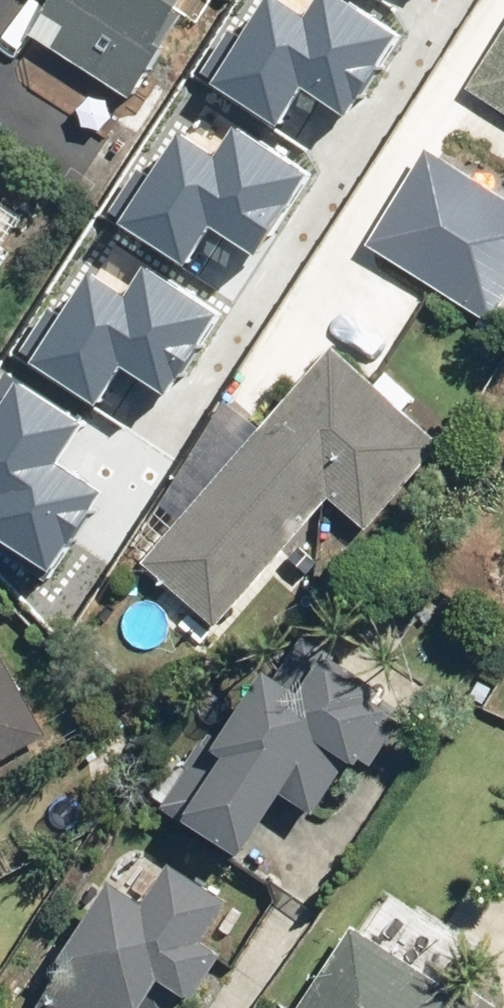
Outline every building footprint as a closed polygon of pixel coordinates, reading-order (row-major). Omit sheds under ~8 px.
[(129,92),(188,0),(55,0),(35,32),(129,92)] [(350,119),(410,25),(373,0),(314,0),(300,21),(267,0),(253,0),(205,74),(279,122),(302,88),(350,119)] [(470,89),(503,112),(503,38),(470,89)] [(205,232),(253,262),(313,168),(235,117),(203,165),(160,137),(108,218),(182,265),(205,232)] [(372,245),(492,320),(503,301),(503,194),(433,149),(372,245)] [(124,367),(172,398),(232,304),(154,252),(122,300),(79,273),(27,353),(101,401),(124,367)] [(370,531),(441,445),(405,415),(407,413),(333,349),(145,562),(218,626),(331,499),(370,531)] [(0,386),(0,487),(2,488),(0,492),(0,537),(54,571),(106,491),(63,463),(95,415),(15,364),(0,386)] [(328,658),(321,668),(279,641),(166,813),(240,861),(286,790),(326,816),(399,705),(328,658)] [(46,736),(0,653),(0,761),(46,736)] [(112,887),(39,1007),(141,1007),(158,979),(197,1004),(226,958),(206,945),(233,899),(172,865),(148,908),(112,887)] [(301,1007),(463,1007),(465,1005),(353,930),(301,1007)]
